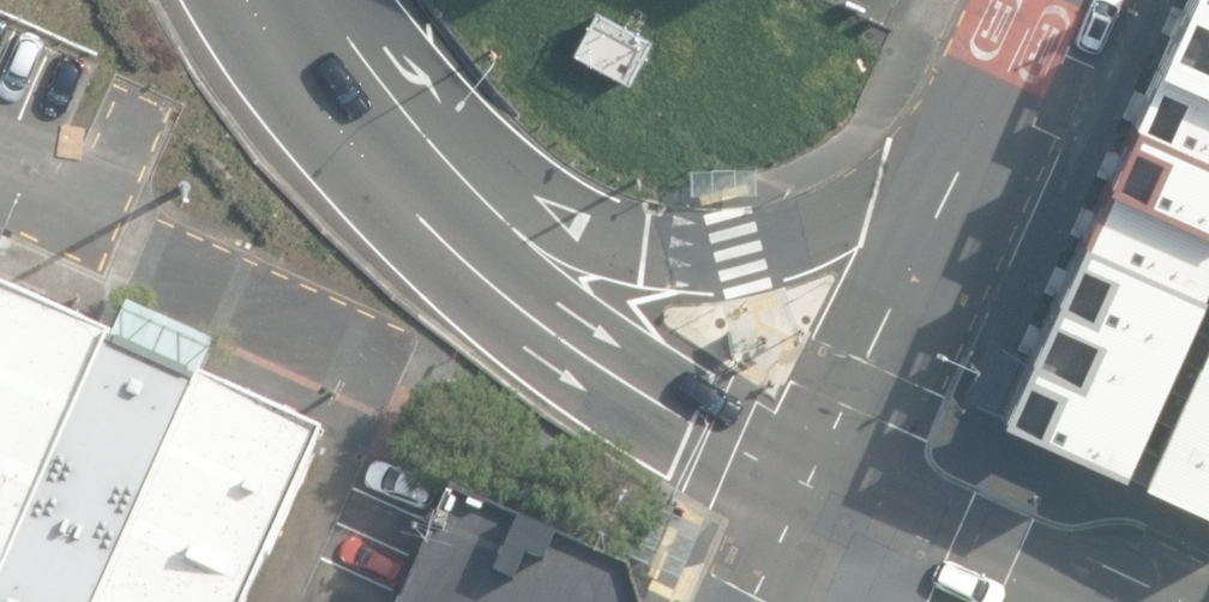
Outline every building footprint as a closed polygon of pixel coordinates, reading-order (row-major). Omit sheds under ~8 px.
[(1208,494),(1208,0),(1168,0),(994,402),(1208,494)] [(645,44),(591,19),(574,56),(624,87),(645,44)] [(320,422),(201,368),(215,338),(128,299),(113,330),(0,277),(0,601),(241,601),(320,422)] [(449,482),(398,601),(638,601),(639,601),(625,562),(615,556),(449,482)]
